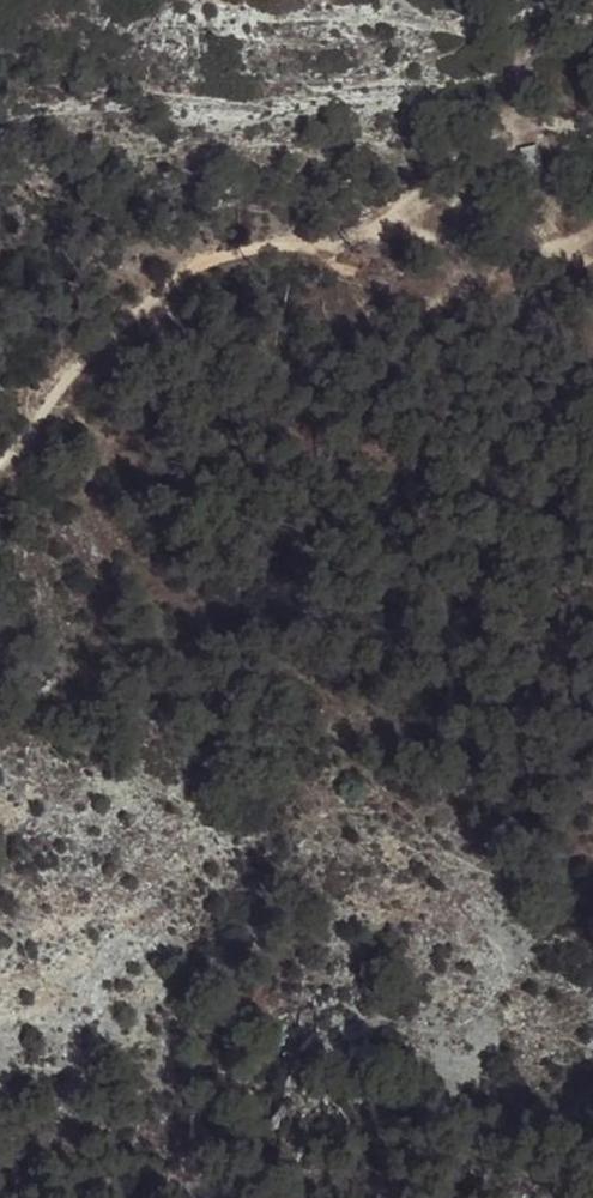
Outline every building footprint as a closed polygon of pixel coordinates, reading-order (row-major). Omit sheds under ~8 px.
[(539,147),(520,151),(525,171),(544,166),(539,147)]
